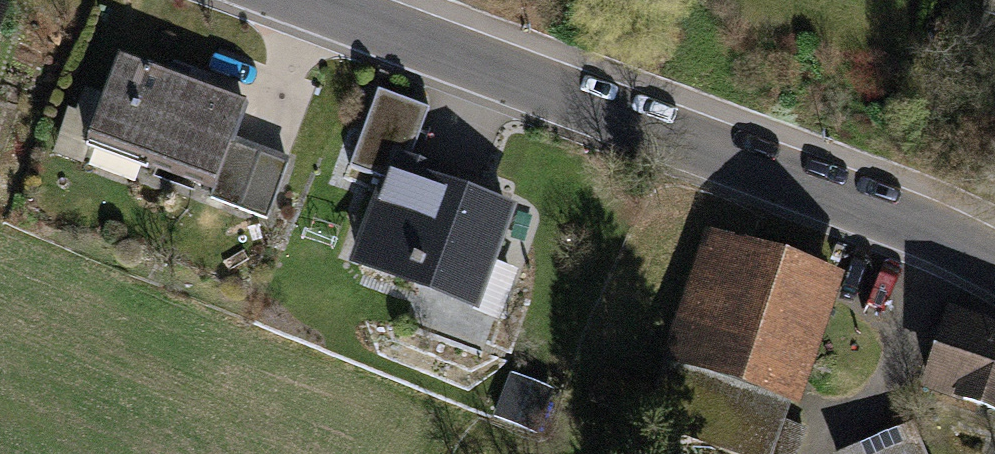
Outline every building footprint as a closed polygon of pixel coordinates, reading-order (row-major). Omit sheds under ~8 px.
[(985,21),(994,24),(994,0),(991,0),(985,21)] [(9,16),(0,13),(0,44),(9,16)] [(250,107),(120,61),(90,148),(219,192),(238,143),(250,107)] [(351,171),(391,186),(401,159),(419,109),(379,94),(351,171)] [(289,162),(238,143),(219,192),(216,202),(267,221),(289,162)] [(437,172),(401,159),(391,186),(359,273),(479,317),(517,212),(433,182),(437,172)] [(709,236),(645,432),(712,453),(799,453),(806,432),(785,425),(789,413),(804,418),(849,281),(709,236)] [(957,326),(933,403),(994,422),(994,337),(957,326)] [(554,398),(514,384),(501,420),(541,434),(554,398)] [(914,429),(856,453),(925,453),(914,429)]
